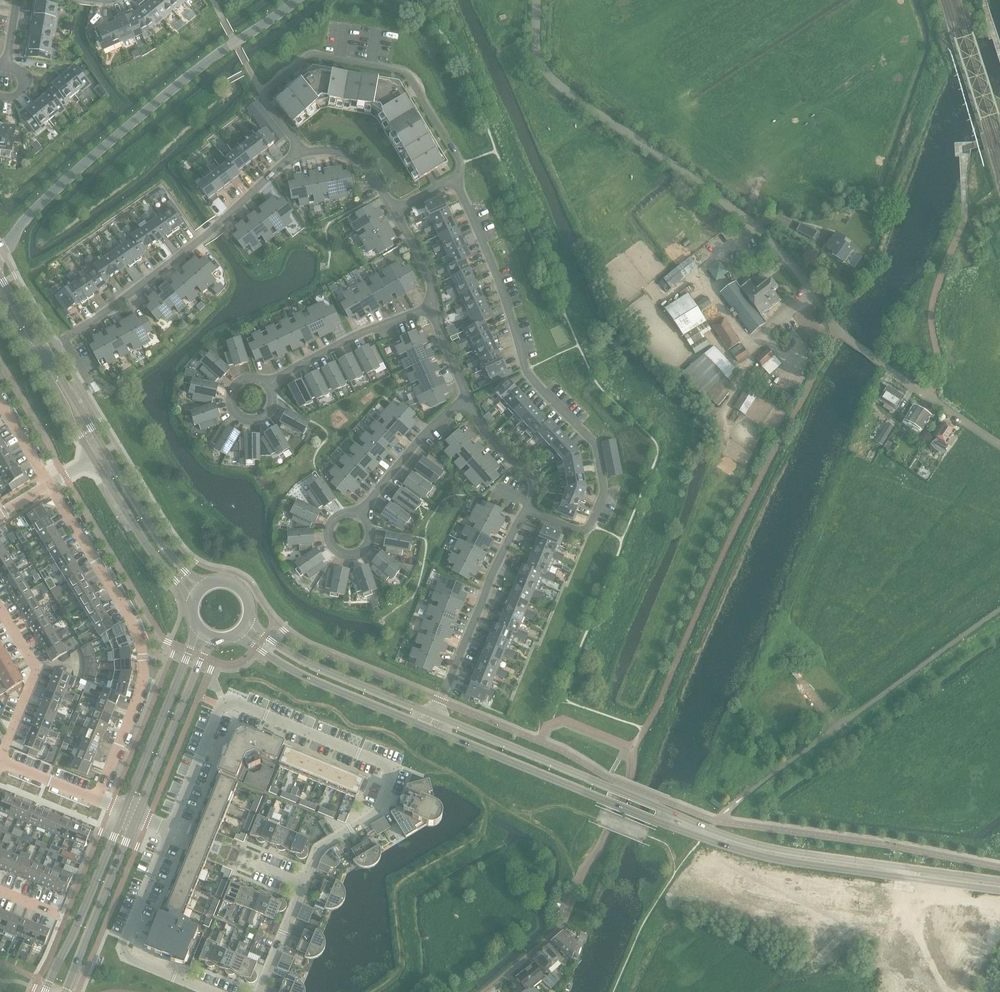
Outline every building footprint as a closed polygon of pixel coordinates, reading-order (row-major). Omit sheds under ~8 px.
[(139,13),(149,30),(154,26),(155,27),(163,21),(147,0),(139,6),(142,11),(139,13)] [(147,0),(163,21),(171,14),(170,13),(173,10),(165,0),(147,0)] [(173,10),(177,7),(178,9),(185,2),(183,0),(165,0),(173,10)] [(34,22),(57,25),(59,14),(56,14),(58,7),(43,5),(43,3),(35,2),(34,11),(37,11),(36,15),(35,14),(34,22)] [(123,14),(134,38),(143,34),(143,33),(149,30),(139,13),(135,15),(133,10),(123,14)] [(112,25),(120,43),(124,41),(125,42),(134,38),(123,14),(114,18),(116,23),(112,25)] [(29,39),(52,43),(53,36),(56,36),(57,25),(34,22),(33,29),(34,29),(33,32),(30,32),(29,39)] [(120,43),(112,25),(108,27),(107,23),(95,29),(100,41),(99,41),(103,50),(120,43)] [(52,43),(29,39),(28,46),(31,47),(31,50),(30,50),(28,58),(52,61),(53,50),(51,50),(52,43)] [(404,90),(404,89),(400,81),(313,66),(273,99),(275,101),(285,113),(287,115),(288,117),(292,122),(298,129),(321,110),(328,109),(371,116),(378,119),(414,182),(418,179),(425,176),(427,174),(429,173),(432,171),(444,164),(448,162),(411,99),(407,101),(401,91),(404,90)] [(63,80),(75,95),(80,91),(82,92),(91,85),(76,67),(70,72),(71,73),(68,75),(66,73),(60,77),(63,80)] [(63,80),(60,77),(55,82),(57,84),(54,86),(53,85),(47,90),(50,93),(62,108),(63,108),(71,101),(69,99),(75,95),(63,80)] [(95,90),(103,98),(108,94),(100,85),(95,90)] [(37,105),(49,121),(55,116),(56,118),(65,111),(63,108),(62,108),(50,93),(44,98),(45,99),(43,101),(40,98),(35,103),(37,105)] [(37,105),(35,103),(29,107),(31,110),(29,112),(28,111),(22,116),(37,134),(46,127),(44,125),(49,121),(37,105)] [(265,131),(272,139),(279,133),(258,105),(248,113),(263,132),(265,131)] [(1,147),(1,150),(12,152),(16,128),(8,127),(8,128),(5,128),(5,124),(0,124),(0,147),(1,147)] [(257,137),(267,149),(275,143),(272,139),(265,131),(263,132),(257,137)] [(250,143),(260,155),(267,149),(257,137),(250,143)] [(34,150),(32,151),(35,155),(43,149),(37,142),(31,146),(34,150)] [(242,149),(252,161),(260,155),(250,143),(242,149)] [(252,161),(242,149),(235,154),(244,167),(252,161)] [(227,161),(229,164),(229,163),(237,173),(244,167),(235,154),(232,151),(225,157),(227,160),(227,161)] [(222,169),(232,182),(239,176),(237,173),(229,163),(229,164),(222,169)] [(214,175),(224,188),(232,182),(222,169),(219,166),(212,172),(214,175)] [(333,170),(339,199),(348,197),(346,189),(353,188),(350,176),(344,177),(342,169),(333,170)] [(322,194),(323,194),(329,193),(330,201),(339,199),(333,170),(325,172),(326,181),(320,182),(322,194)] [(307,197),(308,197),(314,196),(315,204),(324,202),(323,194),(322,194),(320,182),(319,173),(310,175),(311,183),(305,185),(307,197)] [(207,181),(216,194),(224,188),(214,175),(207,181)] [(305,185),(304,176),(295,178),(296,186),(290,188),(292,200),(299,198),(300,207),(309,205),(308,197),(307,197),(305,185)] [(216,194),(207,181),(199,187),(208,200),(216,194)] [(425,206),(430,216),(447,209),(443,199),(446,197),(444,193),(427,202),(428,205),(425,206)] [(267,205),(285,228),(292,222),(287,216),(292,212),(285,202),(280,206),(274,199),(267,205)] [(847,199),(843,203),(855,210),(858,206),(847,199)] [(172,232),(174,234),(179,230),(178,227),(182,224),(179,220),(182,218),(170,201),(167,204),(171,210),(162,217),(172,232)] [(285,228),(267,205),(260,210),(266,217),(261,221),(268,231),(273,227),(278,233),(285,228)] [(375,222),(383,218),(378,210),(371,214),(367,209),(357,215),(360,220),(353,225),(357,232),(365,228),(364,228),(375,222)] [(430,216),(433,223),(435,226),(451,218),(447,209),(430,216)] [(143,216),(146,221),(151,217),(148,213),(143,216)] [(256,240),(261,236),(266,243),(273,237),(268,231),(261,221),(255,214),(248,219),(253,226),(249,230),(256,240)] [(152,224),(162,238),(166,236),(168,238),(174,234),(172,232),(162,217),(154,222),(151,217),(146,221),(149,225),(152,224)] [(428,226),(431,231),(436,229),(439,236),(456,228),(451,218),(435,226),(433,223),(428,226)] [(364,228),(365,228),(368,234),(361,238),(365,245),(390,231),(386,223),(378,228),(375,222),(364,228)] [(249,230),(243,223),(236,229),(241,236),(236,240),(244,249),(249,245),(254,252),(261,246),(256,240),(249,230)] [(152,224),(149,225),(142,231),(152,245),(162,238),(152,224)] [(815,240),(820,233),(813,229),(812,230),(801,224),(797,232),(810,239),(811,238),(815,240)] [(123,230),(126,235),(131,231),(128,227),(123,230)] [(439,236),(442,243),(444,246),(461,238),(456,228),(439,236)] [(132,238),(133,240),(134,240),(142,252),(143,252),(152,245),(142,231),(135,236),(131,231),(126,235),(130,239),(132,238)] [(390,231),(365,245),(369,253),(376,249),(380,255),(390,249),(387,243),(395,238),(390,231)] [(843,243),(846,240),(836,233),(826,248),(834,253),(832,256),(844,264),(853,250),(843,243)] [(445,249),(448,256),(465,248),(461,238),(444,246),(442,243),(438,245),(440,251),(445,249)] [(134,261),(136,264),(142,260),(140,257),(144,254),(143,252),(142,252),(134,240),(133,240),(124,247),(134,261)] [(117,252),(113,247),(108,251),(112,255),(114,254),(124,268),(128,266),(130,268),(136,264),(134,261),(124,247),(117,252)] [(453,265),(448,267),(448,268),(470,257),(465,248),(448,256),(453,265)] [(114,254),(112,255),(104,260),(115,275),(124,268),(114,254)] [(86,260),(89,265),(94,261),(91,257),(86,260)] [(446,265),(441,267),(444,273),(449,271),(452,277),(469,270),(465,260),(470,258),(470,257),(448,268),(448,267),(446,265)] [(671,289),(698,268),(690,258),(664,279),(664,280),(659,283),(667,293),(671,289)] [(190,265),(209,287),(216,281),(210,275),(219,267),(214,262),(211,265),(207,261),(202,266),(197,259),(190,265)] [(97,266),(94,261),(89,265),(92,269),(94,268),(96,270),(105,282),(115,275),(104,260),(97,266)] [(721,261),(709,269),(717,281),(729,272),(721,261)] [(391,268),(405,294),(413,289),(409,282),(414,279),(408,268),(403,271),(398,264),(391,268)] [(189,277),(184,281),(192,291),(192,290),(197,286),(202,293),(209,287),(190,265),(183,270),(189,277)] [(387,280),(382,283),(388,294),(393,291),(398,298),(405,294),(391,268),(383,273),(387,280)] [(86,277),(96,291),(107,284),(105,282),(96,270),(86,277)] [(452,277),(455,284),(457,287),(474,279),(469,270),(452,277)] [(68,276),(71,281),(76,277),(73,273),(68,276)] [(181,301),(181,300),(185,296),(191,303),(198,297),(192,290),(192,291),(184,281),(178,274),(172,280),(177,287),(173,291),(172,291),(181,301)] [(374,288),(369,290),(369,291),(375,301),(380,298),(384,306),(392,301),(388,294),(382,283),(378,276),(370,280),(374,288)] [(79,282),(76,277),(71,281),(74,285),(76,283),(87,298),(89,301),(94,297),(93,294),(96,291),(86,277),(79,282)] [(478,289),(474,279),(457,287),(455,284),(450,287),(453,293),(455,292),(458,299),(461,297),(478,289)] [(720,294),(751,334),(766,323),(767,323),(761,316),(781,301),(774,292),(778,289),(771,280),(757,290),(750,281),(740,288),(736,283),(720,294)] [(76,283),(74,285),(67,290),(77,305),(81,302),(83,305),(89,301),(87,298),(76,283)] [(361,309),(362,309),(367,306),(371,313),(379,309),(375,301),(369,291),(369,290),(365,283),(357,288),(361,295),(356,298),(355,298),(361,309)] [(169,310),(174,306),(179,312),(186,307),(181,300),(181,301),(172,291),(173,291),(167,284),(160,290),(166,297),(161,301),(169,310)] [(691,286),(679,294),(682,298),(694,290),(691,286)] [(77,305),(67,290),(65,288),(62,290),(55,295),(57,299),(54,301),(66,318),(70,315),(68,312),(74,307),(77,305)] [(461,297),(465,304),(466,307),(483,299),(478,289),(461,297)] [(355,298),(356,298),(351,291),(344,296),(348,303),(342,306),(348,317),(354,313),(358,321),(366,316),(362,309),(361,309),(355,298)] [(161,301),(155,294),(148,300),(154,307),(149,311),(157,320),(162,316),(168,322),(174,316),(169,310),(161,301)] [(688,295),(665,309),(683,336),(706,322),(688,295)] [(707,297),(697,304),(701,310),(711,304),(707,297)] [(466,307),(465,304),(460,306),(462,312),(467,310),(471,317),(487,309),(483,299),(466,307)] [(316,308),(328,334),(336,331),(334,325),(340,322),(333,309),(327,311),(324,304),(316,308)] [(311,319),(306,321),(305,321),(311,333),(311,332),(312,335),(317,332),(320,338),(328,334),(316,308),(308,311),(311,319)] [(487,309),(471,317),(475,325),(470,327),(469,325),(462,328),(463,333),(467,331),(467,330),(484,322),(484,323),(492,319),(487,309)] [(297,325),(292,328),(297,339),(298,341),(304,339),(306,344),(315,341),(312,335),(311,332),(311,333),(305,321),(306,321),(302,314),(294,318),(297,325)] [(128,320),(142,346),(150,342),(146,335),(152,331),(146,321),(140,324),(136,316),(128,320)] [(713,327),(728,351),(740,343),(724,318),(713,327)] [(125,346),(131,343),(135,350),(142,346),(128,320),(120,325),(125,332),(119,335),(125,346)] [(283,345),(284,348),(290,345),(292,351),(301,347),(298,341),(297,339),(292,328),(288,320),(280,324),(284,331),(278,334),(283,345)] [(467,330),(467,331),(470,337),(472,340),(489,332),(484,323),(484,322),(467,330)] [(710,328),(706,322),(683,336),(694,352),(708,343),(701,333),(710,328)] [(269,352),(271,354),(276,351),(279,357),(287,353),(284,348),(283,345),(278,334),(275,327),(266,330),(270,338),(264,340),(269,352)] [(112,354),(112,353),(117,351),(121,358),(129,353),(125,346),(119,335),(115,328),(107,332),(111,340),(106,343),(112,354)] [(493,342),(489,332),(472,340),(470,337),(465,340),(468,345),(473,343),(476,350),(493,342)] [(778,336),(786,346),(790,342),(782,332),(778,336)] [(264,340),(261,333),(253,337),(256,344),(250,347),(256,361),(262,358),(265,363),(273,360),(271,354),(269,352),(264,340)] [(419,348),(427,345),(423,336),(415,340),(413,333),(401,338),(404,344),(396,348),(400,356),(408,353),(407,353),(419,348)] [(91,348),(92,350),(98,361),(102,367),(108,364),(108,365),(111,363),(116,361),(112,353),(112,354),(106,343),(102,335),(94,339),(97,345),(91,348)] [(235,365),(235,367),(247,363),(240,339),(232,341),(233,344),(229,345),(231,352),(225,354),(229,367),(235,365)] [(476,350),(479,357),(481,360),(498,352),(493,342),(476,350)] [(367,372),(366,372),(367,374),(379,369),(377,366),(384,363),(375,346),(369,349),(368,347),(356,352),(357,355),(358,354),(367,372)] [(683,373),(703,394),(732,368),(712,347),(683,373)] [(731,353),(739,363),(749,355),(744,349),(741,350),(738,347),(731,353)] [(407,353),(408,353),(410,358),(402,362),(406,370),(414,367),(413,367),(425,362),(433,359),(429,350),(421,354),(419,348),(407,353)] [(755,360),(770,375),(781,365),(767,349),(755,360)] [(482,362),(485,369),(502,361),(498,352),(481,360),(479,357),(474,359),(477,365),(482,362)] [(200,370),(215,383),(219,378),(221,380),(230,370),(211,353),(205,359),(207,361),(204,365),(205,365),(200,370)] [(350,380),(349,380),(353,388),(357,386),(354,381),(362,377),(361,375),(366,372),(367,372),(358,354),(357,355),(352,357),(351,355),(340,361),(341,363),(350,380)] [(502,361),(485,369),(482,370),(487,381),(492,379),(494,382),(512,373),(510,369),(507,371),(502,361)] [(413,367),(414,367),(416,372),(408,376),(412,384),(420,381),(419,381),(431,376),(439,372),(435,364),(427,368),(425,362),(413,367)] [(341,363),(335,366),(334,364),(323,369),(324,372),(324,371),(333,389),(334,391),(345,386),(344,383),(349,380),(350,380),(341,363)] [(316,397),(316,398),(317,400),(328,394),(327,392),(333,389),(324,371),(324,372),(318,374),(317,372),(306,378),(307,380),(316,397)] [(419,381),(420,381),(422,386),(414,390),(418,398),(445,386),(441,378),(433,381),(431,376),(419,381)] [(307,380),(302,383),(301,381),(289,386),(300,408),(312,403),(310,400),(316,398),(316,397),(307,380)] [(192,400),(212,404),(213,398),(215,398),(218,386),(193,381),(191,389),(194,389),(193,394),(194,394),(192,400)] [(496,392),(503,400),(515,389),(508,381),(496,392)] [(878,399),(896,411),(905,396),(888,385),(878,399)] [(445,386),(418,398),(421,406),(429,403),(432,409),(443,404),(440,398),(448,394),(445,386)] [(509,407),(521,396),(515,389),(503,400),(500,402),(506,410),(509,407)] [(723,390),(713,402),(719,407),(729,395),(723,390)] [(734,408),(745,414),(755,399),(744,392),(734,408)] [(509,407),(516,414),(528,403),(521,396),(509,407)] [(528,403),(516,414),(522,421),(534,410),(528,403)] [(387,411),(409,431),(415,424),(410,420),(415,415),(403,405),(399,410),(393,404),(387,411)] [(199,424),(201,430),(220,424),(218,418),(220,417),(216,405),(192,414),(194,421),(197,420),(198,425),(199,424)] [(911,431),(918,436),(921,431),(931,416),(915,406),(905,421),(914,427),(911,431)] [(529,428),(541,417),(534,410),(522,421),(523,422),(520,425),(525,431),(529,427),(529,428)] [(280,429),(291,435),(295,430),(301,433),(303,429),(305,430),(309,423),(287,411),(281,422),(283,423),(280,429)] [(409,431),(387,411),(381,418),(387,423),(383,428),(392,436),(394,438),(398,433),(403,437),(409,431)] [(541,417),(529,428),(525,431),(532,438),(535,435),(536,435),(538,433),(547,424),(541,417)] [(382,447),(384,449),(388,445),(393,449),(399,442),(394,438),(392,436),(383,428),(377,422),(371,429),(377,434),(373,439),(382,447)] [(538,433),(544,440),(556,429),(549,422),(547,424),(538,433)] [(944,453),(946,453),(948,446),(948,445),(947,445),(955,431),(954,431),(954,428),(951,427),(949,427),(943,424),(934,437),(937,439),(931,443),(933,445),(934,447),(935,449),(937,450),(939,452),(941,452),(944,453)] [(220,452),(227,456),(240,434),(229,428),(227,430),(222,426),(212,443),(217,447),(221,450),(220,452)] [(261,439),(271,456),(277,453),(281,451),(282,453),(289,449),(276,427),(265,434),(267,436),(261,439)] [(556,429),(544,440),(551,447),(562,436),(556,429)] [(466,445),(467,445),(473,439),(467,433),(461,438),(456,433),(447,442),(451,447),(445,452),(451,459),(457,454),(457,453),(466,445)] [(372,458),(374,460),(378,456),(382,460),(389,453),(384,449),(382,447),(373,439),(367,434),(361,440),(367,446),(363,450),(362,451),(372,459),(372,458)] [(246,451),(246,466),(254,466),(254,461),(259,461),(259,436),(246,436),(246,438),(240,438),(240,451),(246,451)] [(562,436),(551,447),(548,450),(554,457),(557,454),(569,443),(562,436)] [(616,441),(603,443),(610,476),(623,473),(616,441)] [(569,443),(557,454),(564,461),(576,450),(569,443)] [(477,456),(477,457),(483,451),(477,444),(471,450),(467,445),(466,445),(457,453),(457,454),(461,458),(455,463),(461,470),(467,465),(477,456)] [(357,457),(353,462),(352,462),(361,470),(362,470),(364,472),(368,467),(372,471),(379,464),(374,460),(372,458),(372,459),(362,451),(363,450),(357,445),(350,452),(357,457)] [(13,458),(8,450),(0,454),(0,466),(13,458)] [(564,461),(565,469),(581,466),(579,454),(576,450),(564,461)] [(433,482),(435,484),(443,474),(441,472),(445,466),(429,455),(425,461),(423,459),(416,469),(417,471),(418,471),(433,482)] [(352,481),(354,483),(358,479),(362,483),(368,476),(364,472),(362,470),(361,470),(352,462),(353,462),(346,456),(340,463),(346,468),(342,473),(351,481),(352,481)] [(467,465),(471,469),(465,475),(471,481),(493,462),(487,456),(481,461),(477,457),(477,456),(467,465)] [(3,476),(18,467),(13,458),(0,466),(0,470),(3,476)] [(493,462),(471,481),(477,488),(483,483),(488,488),(497,480),(492,475),(499,469),(493,462)] [(565,469),(567,479),(583,476),(581,466),(565,469)] [(18,467),(3,476),(13,491),(30,481),(23,469),(20,471),(18,467)] [(342,473),(336,467),(330,474),(336,480),(332,485),(343,495),(348,490),(352,494),(358,487),(354,483),(352,481),(351,481),(342,473)] [(423,497),(422,498),(424,499),(432,489),(430,487),(433,482),(418,471),(417,471),(414,476),(412,474),(404,485),(406,486),(407,486),(423,497)] [(584,485),(583,476),(567,479),(569,488),(584,485)] [(307,493),(318,509),(323,506),(325,508),(335,501),(321,479),(314,484),(316,486),(312,489),(307,493)] [(569,488),(565,496),(580,502),(585,490),(584,485),(569,488)] [(411,512),(411,513),(413,514),(421,504),(419,502),(422,498),(423,497),(407,486),(406,486),(403,491),(401,490),(393,500),(395,501),(396,501),(411,512)] [(562,505),(577,511),(580,502),(565,496),(562,505)] [(396,501),(395,501),(392,506),(390,505),(382,515),(402,529),(410,519),(407,518),(411,513),(411,512),(396,501)] [(292,521),(310,529),(313,523),(315,524),(320,513),(297,502),(291,514),(294,516),(292,521)] [(474,514),(500,528),(504,520),(496,516),(499,510),(488,504),(485,510),(478,506),(474,514)] [(577,511),(562,505),(558,514),(573,520),(577,511)] [(48,517),(54,513),(52,510),(46,513),(42,507),(24,518),(30,528),(33,526),(48,517)] [(33,526),(39,535),(54,526),(50,520),(56,517),(54,513),(48,517),(33,526)] [(500,528),(474,514),(470,522),(477,526),(474,531),(485,537),(488,531),(496,535),(500,528)] [(539,538),(559,546),(564,536),(559,534),(560,530),(541,523),(539,527),(543,528),(539,538)] [(57,532),(54,526),(39,535),(44,544),(59,535),(65,532),(63,528),(57,532)] [(470,539),(467,545),(478,551),(478,550),(481,545),(489,549),(493,541),(485,537),(474,531),(467,527),(463,535),(470,539)] [(299,545),(299,551),(313,550),(312,544),(314,543),(313,531),(288,533),(289,541),(291,541),(292,545),(299,545)] [(44,544),(50,553),(65,544),(61,539),(67,535),(65,532),(59,535),(44,544)] [(386,553),(398,556),(400,549),(407,551),(408,546),(410,547),(412,539),(386,534),(384,547),(387,547),(386,553)] [(539,538),(535,548),(552,555),(554,552),(557,553),(559,546),(539,538)] [(467,545),(460,541),(456,549),(463,553),(460,558),(471,564),(474,558),(482,562),(486,554),(478,550),(478,551),(467,545)] [(50,553),(56,563),(70,554),(76,550),(74,547),(68,550),(65,544),(50,553)] [(9,556),(4,548),(0,550),(0,562),(9,556)] [(531,558),(551,566),(554,559),(556,560),(559,554),(557,553),(554,552),(552,555),(535,548),(531,558)] [(56,563),(61,572),(76,563),(73,557),(78,554),(76,550),(70,554),(56,563)] [(324,573),(328,568),(326,567),(322,562),(324,560),(317,550),(296,565),(299,569),(296,570),(301,577),(306,573),(310,578),(320,571),(324,573)] [(371,569),(386,582),(390,577),(391,577),(393,574),(395,576),(401,570),(381,553),(373,562),(375,564),(371,569)] [(460,558),(453,554),(449,562),(456,566),(453,572),(464,578),(467,572),(475,576),(479,568),(471,564),(460,558)] [(0,562),(0,574),(14,565),(9,556),(0,562)] [(531,558),(527,567),(527,568),(544,575),(545,572),(548,573),(551,566),(531,558)] [(79,569),(76,563),(61,572),(67,581),(81,572),(87,569),(85,565),(79,569)] [(4,583),(20,574),(14,565),(0,574),(0,575),(3,580),(2,580),(4,583)] [(363,591),(365,598),(372,595),(371,592),(376,591),(368,566),(356,570),(356,573),(350,575),(356,593),(363,591)] [(519,576),(540,585),(542,578),(548,580),(550,574),(548,573),(545,572),(544,575),(527,568),(527,567),(524,566),(519,576)] [(328,568),(324,573),(328,576),(325,589),(332,590),(330,596),(338,598),(339,595),(343,596),(349,571),(336,568),(336,571),(330,569),(328,568)] [(81,572),(67,581),(72,590),(87,581),(84,576),(89,572),(87,569),(81,572)] [(7,586),(10,591),(25,582),(20,574),(4,583),(6,587),(7,586)] [(540,585),(519,576),(515,586),(532,593),(534,590),(537,592),(540,585)] [(87,581),(72,590),(78,600),(93,591),(98,587),(96,584),(91,587),(87,581)] [(436,593),(463,603),(466,595),(458,592),(460,585),(449,581),(446,587),(439,584),(436,593)] [(25,582),(10,591),(14,597),(12,598),(14,601),(30,591),(25,582)] [(539,593),(537,592),(534,590),(532,593),(515,586),(511,596),(528,603),(531,596),(536,598),(539,593)] [(93,591),(78,600),(84,609),(98,600),(95,594),(101,591),(98,587),(93,591)] [(17,603),(21,609),(35,600),(30,591),(14,601),(16,604),(17,603)] [(463,603),(436,593),(432,601),(440,604),(438,609),(438,610),(449,614),(450,614),(452,608),(460,611),(463,603)] [(528,603),(511,596),(507,606),(524,613),(525,610),(528,603)] [(23,615),(25,618),(41,609),(35,600),(21,609),(24,615),(23,615)] [(84,609),(89,618),(104,609),(110,606),(107,602),(102,606),(98,600),(84,609)] [(89,618),(95,628),(109,619),(106,613),(112,609),(110,606),(104,609),(89,618)] [(507,606),(503,616),(520,623),(523,616),(528,618),(531,612),(525,610),(524,613),(507,606)] [(438,610),(438,609),(430,607),(427,615),(435,618),(433,624),(432,624),(444,628),(446,622),(455,626),(458,617),(450,614),(449,614),(438,610)] [(28,621),(31,626),(46,618),(41,609),(25,618),(27,622),(28,621)] [(503,616),(499,626),(512,632),(516,634),(517,630),(520,623),(503,616)] [(51,626),(46,618),(31,626),(35,632),(33,633),(35,636),(51,626)] [(109,619),(95,628),(101,637),(102,636),(106,634),(115,628),(121,624),(119,621),(113,624),(109,619)] [(430,632),(427,638),(439,643),(439,642),(441,637),(449,640),(452,631),(444,628),(432,624),(433,624),(425,621),(422,629),(430,632)] [(106,634),(102,636),(105,644),(109,643),(110,643),(126,636),(121,624),(115,628),(106,634)] [(522,632),(517,630),(516,634),(512,632),(499,626),(495,624),(491,635),(511,643),(514,636),(520,638),(522,632)] [(38,638),(42,644),(57,635),(51,626),(35,636),(37,639),(38,638)] [(57,635),(42,644),(45,650),(44,650),(46,653),(62,644),(57,635)] [(427,638),(420,635),(416,644),(424,647),(422,652),(433,657),(435,651),(444,654),(447,645),(439,642),(439,643),(427,638)] [(491,635),(487,645),(504,652),(505,649),(508,650),(511,643),(491,635)] [(110,643),(113,652),(130,648),(126,636),(110,643)] [(81,649),(83,654),(93,648),(91,642),(81,649)] [(62,644),(46,653),(48,657),(49,656),(53,662),(67,653),(62,644)] [(510,651),(508,650),(505,649),(504,652),(487,645),(483,655),(500,662),(503,655),(508,657),(510,651)] [(83,654),(85,659),(97,656),(93,648),(83,654)] [(113,652),(114,662),(131,661),(130,648),(113,652)] [(422,652),(414,649),(411,658),(419,661),(416,667),(428,671),(430,665),(438,668),(442,660),(433,657),(422,652)] [(13,664),(8,655),(0,660),(0,672),(13,664)] [(500,662),(483,655),(479,665),(496,672),(497,669),(500,662)] [(97,656),(85,659),(85,664),(97,662),(97,656)] [(115,672),(132,673),(131,661),(114,662),(115,672)] [(97,662),(85,664),(86,670),(98,671),(97,662)] [(13,664),(0,672),(0,677),(3,682),(18,672),(13,664)] [(502,671),(497,669),(496,672),(479,665),(475,675),(492,682),(495,675),(500,677),(502,671)] [(51,679),(68,686),(73,688),(77,678),(56,670),(53,677),(52,676),(51,679)] [(3,682),(0,683),(0,696),(23,682),(24,683),(18,672),(3,682)] [(113,682),(129,686),(132,673),(115,672),(113,682)] [(96,677),(84,675),(83,680),(94,685),(96,677)] [(475,675),(471,685),(488,692),(487,695),(492,697),(494,691),(489,689),(492,682),(475,675)] [(64,696),(63,698),(68,700),(69,696),(65,694),(68,686),(51,679),(49,683),(51,683),(48,689),(64,696)] [(113,682),(110,691),(120,695),(126,698),(129,686),(113,682)] [(488,692),(471,685),(467,694),(463,693),(461,697),(469,700),(470,697),(484,702),(487,695),(488,692)] [(100,699),(116,705),(119,699),(125,702),(126,698),(120,695),(110,691),(105,688),(100,699)] [(43,698),(60,705),(63,698),(64,696),(48,689),(46,695),(44,695),(43,698)] [(43,702),(40,708),(56,715),(56,717),(60,719),(62,715),(57,713),(60,705),(43,698),(42,702),(43,702)] [(100,699),(96,709),(112,715),(118,718),(120,714),(114,711),(116,705),(100,699)] [(53,724),(56,717),(56,715),(40,708),(38,714),(37,714),(35,717),(53,724)] [(92,719),(108,725),(111,719),(117,722),(118,718),(112,715),(96,709),(92,719)] [(35,721),(33,727),(49,734),(48,736),(52,738),(54,733),(50,732),(53,724),(35,717),(34,721),(35,721)] [(92,719),(88,729),(104,736),(110,738),(112,734),(106,732),(108,725),(92,719)] [(45,743),(48,736),(49,734),(33,727),(30,733),(29,733),(28,736),(45,743)] [(88,729),(84,739),(100,746),(102,739),(108,742),(110,738),(104,736),(88,729)] [(237,735),(233,739),(237,741),(238,739),(246,735),(249,736),(250,732),(244,731),(237,735)] [(221,772),(242,781),(246,771),(244,764),(243,764),(244,762),(246,763),(249,769),(261,764),(258,758),(259,755),(261,756),(261,757),(264,763),(274,768),(283,747),(283,746),(284,743),(272,738),(272,741),(261,736),(250,732),(249,736),(246,735),(238,739),(237,741),(233,739),(229,750),(225,760),(222,759),(217,771),(220,772),(221,772)] [(45,743),(28,736),(26,739),(27,740),(25,747),(30,749),(28,754),(37,758),(39,752),(41,753),(45,743)] [(84,739),(80,749),(96,756),(102,758),(103,754),(97,752),(100,746),(84,739)] [(294,751),(291,750),(287,748),(287,749),(286,750),(363,781),(363,779),(359,777),(357,777),(352,775),(350,774),(347,773),(341,770),(339,769),(332,767),(328,765),(322,763),(321,762),(313,759),(309,757),(303,755),(301,754),(294,751)] [(80,749),(76,759),(92,766),(94,759),(100,762),(102,758),(96,756),(80,749)] [(279,767),(356,798),(359,790),(360,790),(364,791),(365,792),(368,783),(367,783),(365,782),(363,781),(359,780),(358,780),(347,775),(345,774),(342,773),(341,772),(323,765),(321,764),(316,762),(314,762),(305,758),(303,757),(300,756),(299,755),(293,753),(291,752),(287,751),(286,750),(279,767)] [(92,766),(76,759),(71,770),(87,776),(93,779),(95,774),(89,772),(92,766)] [(244,783),(265,792),(274,770),(263,766),(261,771),(253,775),(248,773),(244,783)] [(360,790),(359,790),(356,798),(279,767),(279,768),(356,799),(360,790)] [(391,813),(406,838),(419,830),(426,825),(428,826),(430,826),(432,826),(433,826),(435,825),(437,825),(438,824),(440,822),(441,821),(441,819),(442,818),(442,816),(442,814),(442,812),(441,810),(440,809),(439,807),(438,806),(437,805),(435,804),(431,787),(429,781),(412,774),(406,789),(404,796),(403,797),(405,798),(404,801),(403,801),(402,801),(401,801),(401,802),(400,802),(400,803),(400,804),(400,805),(401,806),(402,806),(401,809),(399,809),(399,808),(391,813)] [(165,908),(165,910),(167,911),(195,840),(221,777),(219,777),(217,780),(216,784),(212,793),(211,795),(209,801),(208,805),(205,811),(204,813),(202,819),(200,823),(194,839),(193,841),(192,843),(190,849),(188,852),(186,859),(185,861),(182,867),(181,870),(178,878),(177,880),(175,886),(173,889),(170,897),(169,899),(167,905),(165,908)] [(168,911),(184,917),(207,860),(212,848),(238,784),(221,777),(195,840),(167,911),(168,911)] [(360,790),(365,793),(369,783),(363,781),(365,782),(367,783),(368,783),(365,792),(364,791),(360,790)] [(269,792),(277,795),(279,790),(271,787),(269,792)] [(280,797),(288,800),(291,795),(283,791),(280,797)] [(9,815),(15,799),(5,795),(0,809),(0,812),(9,815)] [(254,802),(260,805),(263,797),(257,795),(254,802)] [(291,795),(288,800),(296,803),(298,798),(291,795)] [(9,815),(18,819),(25,803),(15,799),(9,815)] [(299,805),(307,808),(309,802),(302,799),(299,805)] [(260,805),(254,802),(251,810),(256,813),(260,805)] [(309,802),(307,808),(315,811),(317,806),(309,802)] [(18,819),(28,823),(34,807),(25,803),(18,819)] [(44,811),(34,807),(28,823),(37,827),(44,811)] [(318,813),(326,816),(328,810),(320,807),(318,813)] [(328,810),(326,816),(334,819),(336,814),(328,810)] [(37,827),(47,831),(53,815),(44,811),(37,827)] [(337,821),(345,824),(349,814),(344,812),(342,816),(340,815),(337,821)] [(246,821),(252,824),(255,816),(249,813),(246,821)] [(269,814),(266,819),(269,820),(260,842),(261,843),(263,843),(264,842),(266,841),(270,844),(278,826),(280,821),(272,818),(273,815),(269,814)] [(53,815),(47,831),(56,835),(63,819),(53,815)] [(269,820),(266,819),(258,816),(250,836),(256,837),(256,839),(257,840),(258,841),(260,842),(269,820)] [(377,821),(384,832),(390,828),(384,817),(377,821)] [(56,835),(65,839),(72,823),(63,819),(56,835)] [(252,824),(246,821),(243,829),(249,831),(252,824)] [(384,832),(377,821),(371,825),(377,836),(384,832)] [(72,823),(65,839),(75,842),(81,826),(72,823)] [(281,847),(280,850),(281,851),(282,851),(283,851),(284,850),(285,850),(286,850),(290,852),(298,834),(290,831),(292,825),(288,824),(286,829),(288,830),(281,847)] [(81,826),(75,842),(85,846),(91,830),(81,826)] [(278,850),(280,850),(281,847),(288,830),(286,829),(278,826),(270,844),(276,845),(276,847),(277,848),(277,849),(278,850)] [(188,835),(193,838),(197,829),(191,827),(188,835)] [(13,833),(23,836),(24,831),(15,828),(13,833)] [(10,842),(12,836),(0,831),(0,838),(10,842)] [(234,839),(244,843),(247,835),(241,833),(241,835),(237,833),(234,839)] [(298,834),(290,852),(296,854),(296,855),(296,856),(297,857),(298,858),(299,858),(300,859),(301,859),(302,859),(303,859),(305,859),(306,858),(307,857),(307,856),(308,855),(308,854),(308,853),(308,852),(308,851),(308,850),(307,850),(307,849),(306,848),(305,847),(308,838),(298,834)] [(366,854),(374,867),(376,865),(377,864),(378,862),(379,861),(380,859),(381,857),(381,855),(381,853),(381,851),(381,849),(380,847),(379,846),(375,848),(370,839),(361,845),(366,854)] [(45,853),(49,844),(44,842),(40,852),(45,853)] [(325,854),(338,866),(339,865),(340,863),(340,861),(339,859),(345,855),(339,845),(332,849),(329,850),(328,852),(326,853),(325,854)] [(366,854),(361,845),(351,850),(357,859),(353,861),(354,863),(356,864),(357,866),(358,867),(360,867),(362,868),(364,869),(366,869),(368,869),(370,868),(372,867),(374,867),(366,854)] [(0,864),(0,868),(5,870),(4,871),(8,872),(15,855),(5,851),(0,864)] [(12,872),(18,875),(26,854),(22,852),(20,857),(15,855),(8,872),(11,874),(12,872)] [(26,854),(18,875),(24,877),(23,879),(27,880),(34,863),(28,861),(31,855),(26,854)] [(338,866),(325,854),(323,857),(322,859),(321,861),(320,863),(317,870),(329,874),(331,867),(333,868),(335,868),(337,867),(338,866)] [(34,863),(27,880),(30,881),(30,880),(37,883),(43,867),(34,863)] [(42,886),(45,888),(52,871),(43,867),(37,883),(43,885),(42,886)] [(224,876),(229,878),(233,871),(223,867),(221,872),(225,874),(224,876)] [(52,871),(45,888),(49,889),(49,888),(55,890),(62,874),(52,871)] [(62,874),(55,890),(61,893),(61,894),(65,896),(72,878),(62,874)] [(219,888),(225,890),(228,882),(222,880),(219,888)] [(231,905),(229,910),(234,912),(236,906),(234,906),(234,904),(241,887),(243,883),(241,883),(240,883),(239,883),(238,883),(237,884),(232,882),(231,881),(223,901),(231,905)] [(321,891),(344,901),(345,899),(345,897),(346,895),(345,893),(345,891),(344,889),(343,887),(342,886),(341,884),(339,883),(338,882),(336,881),(335,885),(325,881),(321,891)] [(241,887),(234,904),(244,908),(252,890),(247,888),(246,887),(245,885),(244,884),(243,883),(241,887)] [(225,890),(219,888),(216,896),(221,898),(225,890)] [(257,892),(252,890),(244,908),(252,911),(250,917),(254,918),(257,913),(254,912),(261,895),(263,891),(261,891),(260,891),(258,892),(257,892)] [(254,912),(257,913),(264,916),(272,898),(267,896),(266,895),(265,893),(264,892),(263,891),(261,895),(254,912)] [(343,903),(344,901),(321,891),(314,907),(324,911),(325,909),(327,910),(330,910),(332,910),(335,910),(337,909),(340,907),(342,905),(343,903)] [(272,898),(264,916),(275,920),(278,912),(279,912),(281,912),(282,912),(283,911),(284,911),(285,910),(286,909),(286,908),(287,907),(287,906),(287,905),(286,903),(286,902),(285,901),(284,900),(283,900),(281,899),(280,899),(279,899),(278,900),(277,901),(272,898)] [(211,907),(217,909),(220,901),(215,899),(211,907)] [(300,911),(311,916),(314,909),(303,904),(300,911)] [(217,909),(211,907),(208,914),(214,917),(217,909)] [(3,911),(0,918),(0,932),(5,934),(6,931),(12,915),(3,911)] [(184,917),(168,911),(165,918),(158,915),(145,949),(172,960),(171,962),(179,964),(190,967),(204,934),(186,926),(185,928),(183,927),(184,925),(187,919),(184,917)] [(311,916),(300,911),(297,919),(309,923),(311,916)] [(22,919),(12,915),(6,931),(15,935),(22,919)] [(204,926),(209,928),(212,920),(207,918),(204,926)] [(31,923),(22,919),(15,935),(25,939),(31,923)] [(272,932),(277,934),(281,924),(276,922),(272,932)] [(31,923),(25,939),(23,943),(33,947),(35,943),(34,942),(41,926),(31,923)] [(34,942),(35,943),(44,947),(51,931),(41,926),(34,942)] [(310,944),(324,950),(325,948),(325,946),(325,944),(325,942),(325,940),(324,938),(323,936),(322,935),(321,934),(320,933),(319,932),(318,931),(316,930),(315,934),(305,930),(301,940),(310,944)] [(567,955),(570,958),(572,959),(576,949),(578,942),(563,931),(551,942),(567,955)] [(222,939),(218,938),(216,943),(218,944),(210,962),(209,966),(210,967),(212,967),(213,966),(215,965),(220,968),(227,950),(219,947),(222,939)] [(207,966),(209,966),(210,962),(218,944),(216,943),(208,940),(199,960),(200,960),(205,961),(205,963),(206,964),(207,966)] [(310,944),(301,940),(297,950),(306,954),(305,958),(307,959),(308,959),(310,959),(312,959),(314,959),(316,958),(318,958),(319,956),(321,955),(322,953),(323,952),(324,950),(310,944)] [(570,958),(567,955),(563,959),(555,951),(556,950),(554,948),(552,949),(548,945),(532,959),(546,974),(558,962),(563,966),(570,958)] [(242,949),(237,947),(235,953),(237,954),(230,971),(229,975),(231,975),(232,975),(234,974),(235,974),(240,976),(247,958),(239,955),(242,949)] [(227,974),(229,975),(230,971),(237,954),(235,953),(227,950),(220,968),(225,969),(225,971),(226,973),(227,974)] [(280,961),(291,965),(294,958),(283,953),(280,961)] [(247,958),(240,976),(245,978),(245,979),(246,980),(246,981),(247,982),(248,982),(249,983),(250,983),(252,983),(253,983),(254,983),(255,982),(256,981),(257,980),(257,979),(257,978),(258,977),(258,976),(257,975),(257,974),(256,973),(256,972),(255,972),(254,971),(258,963),(247,958)] [(291,965),(280,961),(277,968),(289,972),(291,965)] [(532,987),(541,979),(547,985),(551,989),(554,986),(547,977),(545,976),(544,977),(533,964),(516,978),(527,991),(525,991),(539,991),(532,987)] [(547,977),(554,986),(557,983),(550,975),(547,977)] [(305,991),(305,989),(304,987),(303,986),(302,984),(301,983),(299,981),(298,980),(296,980),(294,983),(285,979),(281,989),(287,991),(305,991)]
